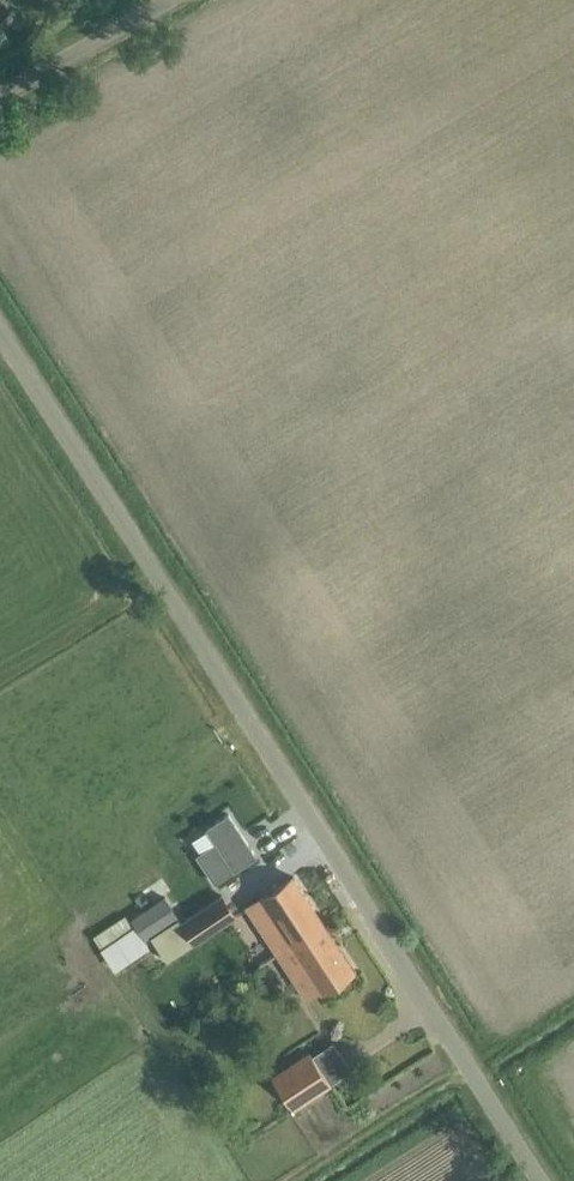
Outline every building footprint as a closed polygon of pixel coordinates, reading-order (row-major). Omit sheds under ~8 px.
[(257,854),(228,811),(206,826),(215,841),(196,853),(215,882),(257,854)] [(291,941),(322,921),(293,875),(247,906),(277,953),(292,943),(291,941)] [(151,933),(167,959),(235,914),(221,894),(182,920),(179,916),(151,933)] [(165,895),(131,917),(145,937),(151,933),(179,916),(165,895)] [(355,970),(322,921),(291,941),(292,943),(277,953),(307,998),(321,988),(323,991),(355,970)] [(271,1075),(293,1108),(330,1082),(308,1049),(271,1075)]
